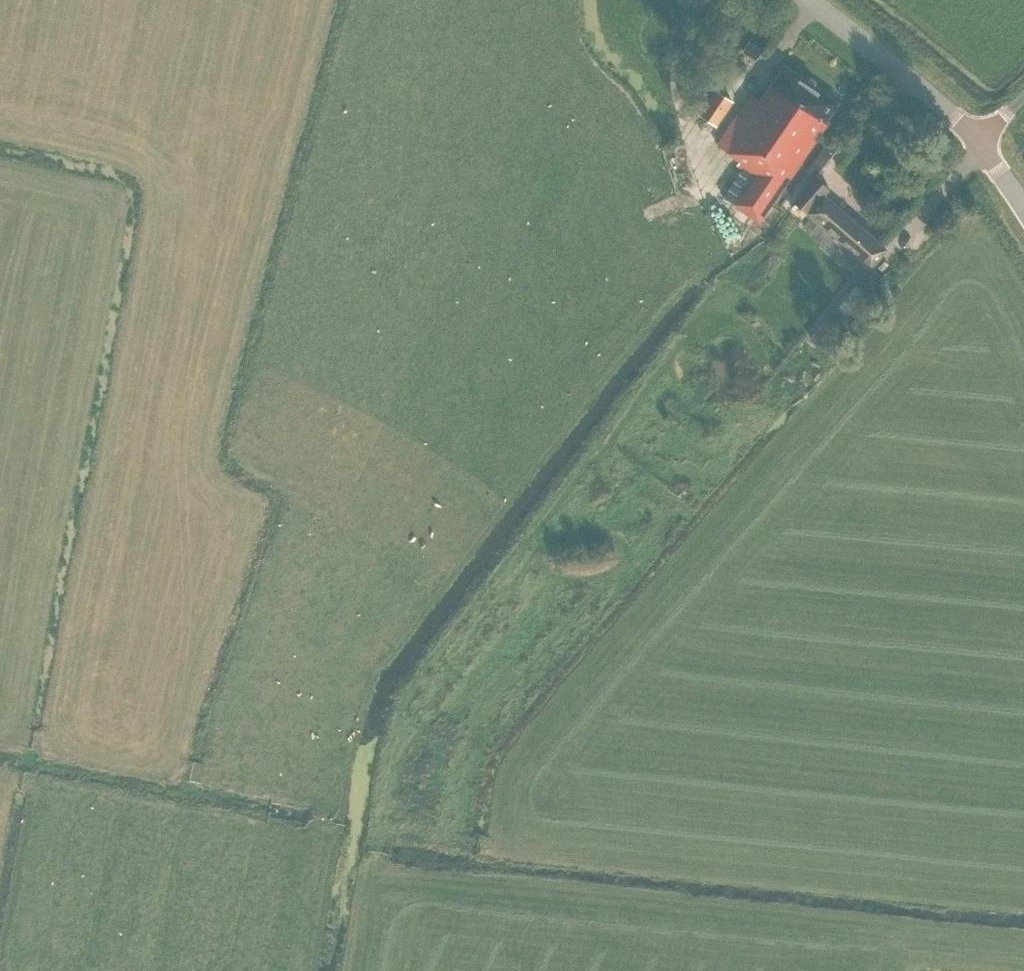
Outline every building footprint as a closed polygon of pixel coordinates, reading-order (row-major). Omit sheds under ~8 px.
[(738,164),(743,168),(723,197),(760,222),(828,121),(826,119),(837,103),(815,88),(815,85),(808,80),(804,81),(783,66),(760,100),(751,94),(717,145),(740,160),(738,164)] [(699,113),(717,126),(734,101),(716,88),(699,113)] [(826,143),(806,170),(815,177),(795,201),(808,213),(808,212),(870,267),(885,249),(824,194),(829,188),(816,177),(835,150),(826,143)] [(811,338),(826,350),(880,279),(866,267),(811,338)]
